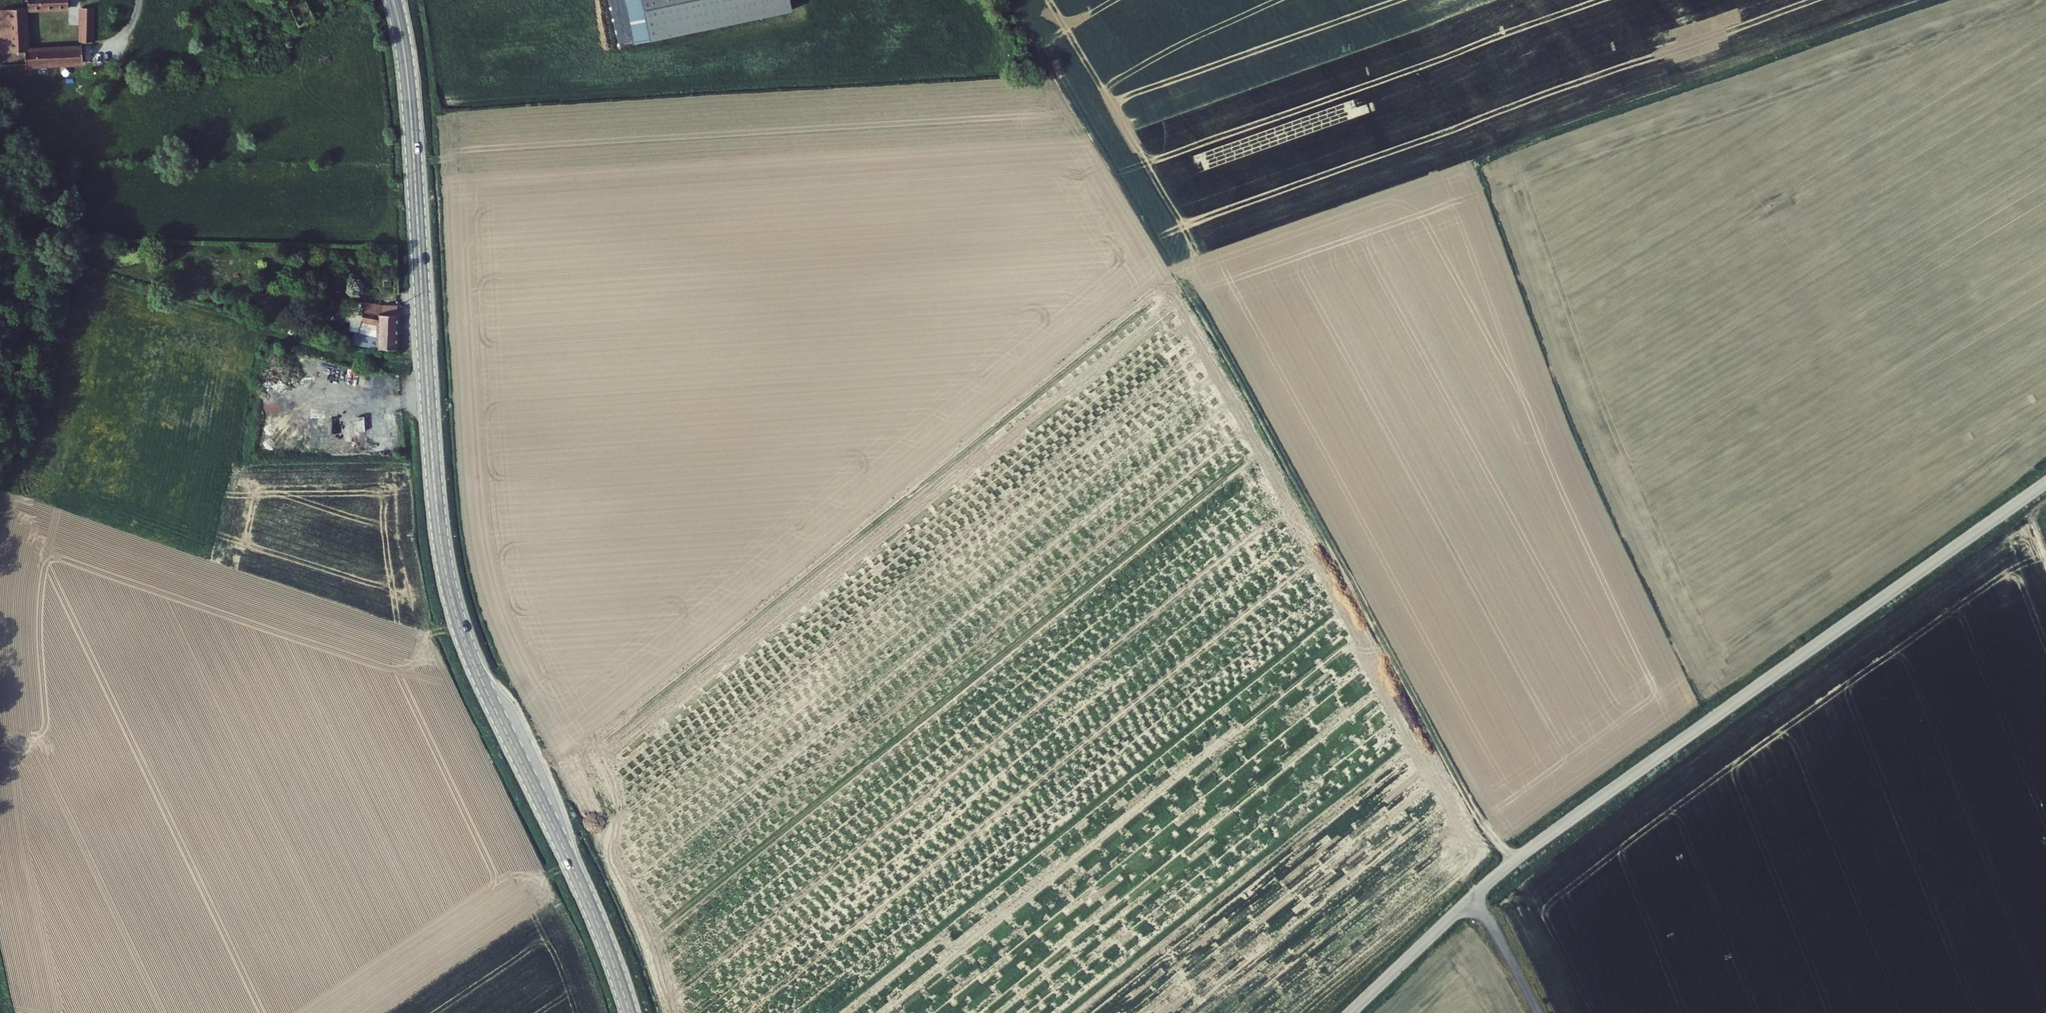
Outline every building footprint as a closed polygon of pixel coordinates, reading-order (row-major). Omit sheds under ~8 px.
[(28,11),(68,10),(68,0),(28,0),(28,11)] [(635,45),(791,10),(789,0),(625,0),(635,45)] [(93,42),(94,8),(80,8),(79,42),(93,42)] [(28,11),(11,11),(13,52),(18,51),(18,60),(25,60),(25,65),(83,62),(82,45),(34,47),(34,41),(29,42),(28,11)] [(371,346),(390,346),(394,303),(380,301),(380,304),(362,302),(362,307),(355,307),(354,319),(373,321),(373,333),(350,332),(350,343),(371,346)]
